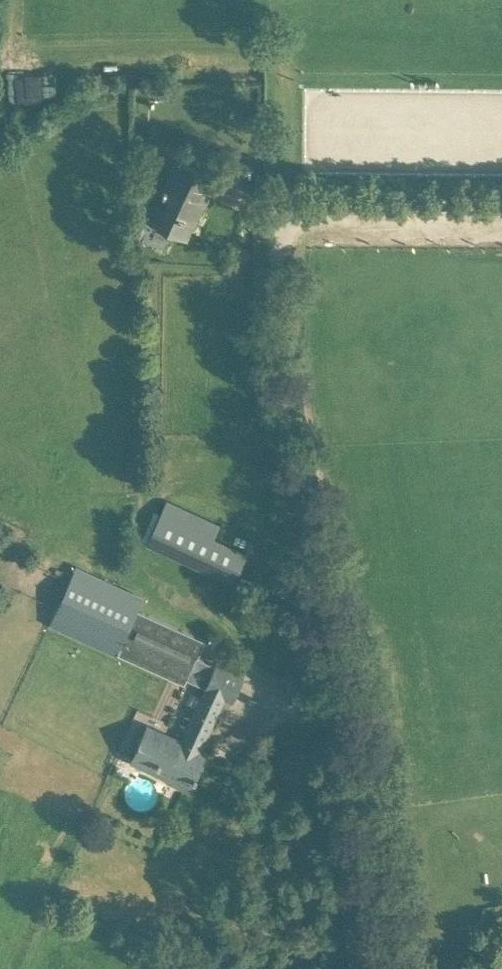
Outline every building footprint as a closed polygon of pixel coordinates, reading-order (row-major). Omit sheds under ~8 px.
[(193,145),(187,158),(210,169),(216,156),(193,145)] [(217,179),(199,170),(178,160),(165,189),(164,188),(162,194),(171,198),(159,224),(186,237),(206,194),(209,195),(217,179)] [(146,543),(215,574),(233,582),(246,552),(213,537),(219,524),(201,515),(195,528),(160,512),(146,543)] [(120,649),(121,648),(138,610),(143,597),(76,567),(53,618),(120,649)] [(188,679),(198,657),(206,640),(138,610),(121,648),(188,679)] [(168,780),(169,781),(188,789),(193,777),(195,778),(197,773),(200,768),(199,768),(203,760),(197,757),(224,696),(231,699),(241,677),(198,657),(188,679),(206,688),(178,748),(145,733),(133,760),(169,777),(168,780)]
